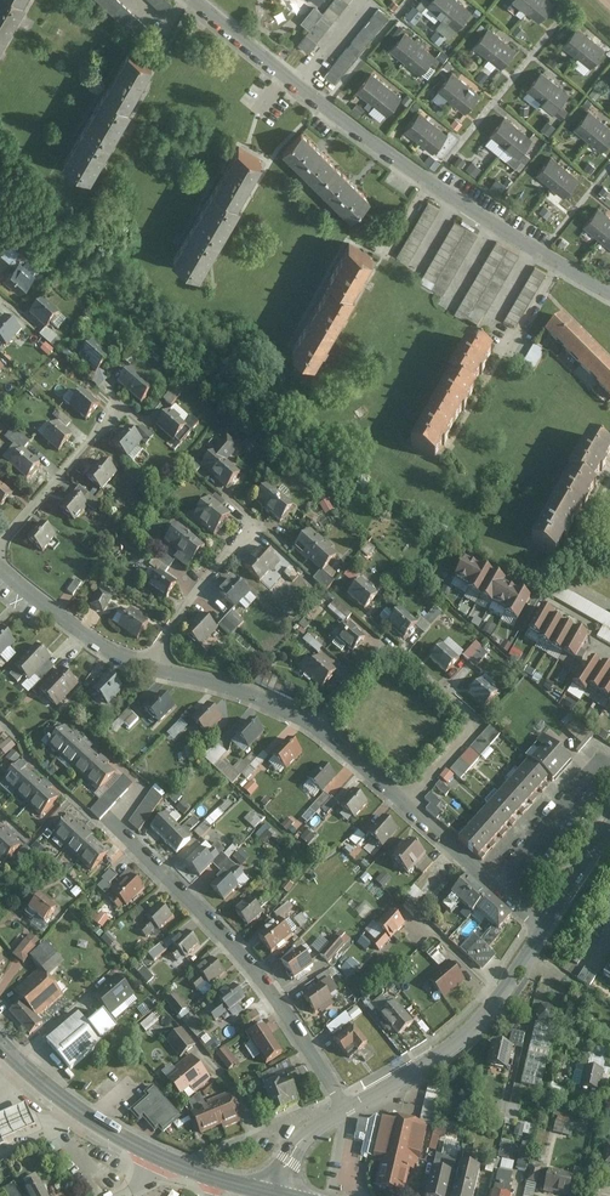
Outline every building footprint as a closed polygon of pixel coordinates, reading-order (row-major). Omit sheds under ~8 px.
[(7,36),(26,0),(0,0),(0,32),(7,36)] [(119,0),(102,0),(140,36),(148,27),(119,0)] [(168,0),(149,0),(164,14),(172,4),(168,0)] [(350,0),(332,0),(299,42),(309,51),(350,0)] [(441,16),(455,0),(431,0),(427,4),(441,16)] [(441,16),(457,29),(473,10),(461,0),(455,0),(441,16)] [(526,8),(533,0),(516,0),(526,8)] [(526,8),(540,20),(555,3),(552,0),(533,0),(526,8)] [(336,83),(389,16),(379,8),(325,74),(336,83)] [(473,45),(489,57),(504,38),(489,26),(473,45)] [(563,46),(576,57),(592,39),(578,28),(563,46)] [(390,49),(405,61),(421,42),(407,30),(390,49)] [(504,38),(489,57),(502,68),(518,49),(504,38)] [(592,39),(576,57),(590,68),(605,51),(592,39)] [(421,42),(405,61),(420,74),(437,56),(421,42)] [(125,48),(100,89),(127,104),(151,63),(125,48)] [(525,88),(539,100),(555,82),(541,70),(525,88)] [(437,90),(452,101),(467,82),(453,71),(437,90)] [(357,90),(371,102),(387,84),(373,72),(357,90)] [(467,82),(452,101),(466,112),(481,93),(467,82)] [(555,82),(539,100),(553,112),(569,94),(555,82)] [(330,88),(325,84),(322,88),(328,92),(330,88)] [(387,84),(371,102),(386,115),(402,97),(387,84)] [(100,89),(79,123),(111,142),(130,107),(127,104),(100,89)] [(574,129),(587,140),(603,122),(589,110),(574,129)] [(405,131),(419,141),(435,122),(421,111),(405,131)] [(490,135),(502,146),(517,128),(505,117),(490,135)] [(435,122),(419,141),(433,153),(448,133),(435,122)] [(587,140),(601,152),(609,141),(609,128),(603,122),(587,140)] [(59,158),(90,177),(111,142),(79,123),(59,158)] [(517,128),(502,146),(516,157),(531,139),(517,128)] [(316,183),(337,163),(305,130),(285,150),(316,183)] [(214,188),(237,201),(262,161),(238,148),(214,188)] [(535,174),(549,186),(565,167),(551,156),(535,174)] [(474,175),(480,168),(473,162),(467,169),(474,175)] [(371,198),(337,163),(316,183),(350,218),(371,198)] [(565,167),(549,186),(563,198),(579,179),(565,167)] [(193,223),(220,239),(240,202),(237,201),(214,188),(193,223)] [(406,263),(437,209),(427,203),(396,257),(406,263)] [(597,238),(609,224),(609,218),(600,209),(585,227),(597,238)] [(173,256),(200,273),(220,239),(193,223),(173,256)] [(440,295),(473,236),(452,224),(419,283),(440,295)] [(597,238),(609,249),(609,224),(597,238)] [(330,276),(353,288),(374,255),(347,239),(327,274),(330,276)] [(10,243),(3,255),(14,261),(20,249),(10,243)] [(474,330),(516,258),(494,245),(452,317),(474,330)] [(17,263),(2,279),(19,293),(33,277),(17,263)] [(515,327),(545,273),(534,267),(504,321),(515,327)] [(310,312),(334,327),(355,290),(353,288),(330,276),(310,312)] [(42,298),(28,314),(45,329),(59,313),(42,298)] [(290,345),(314,360),(334,327),(310,312),(290,345)] [(593,349),(559,315),(542,331),(576,365),(593,349)] [(0,320),(0,340),(6,346),(20,331),(4,316),(0,320)] [(52,344),(58,336),(47,326),(40,334),(52,344)] [(452,373),(474,386),(494,351),(470,337),(449,371),(452,373)] [(92,342),(78,358),(95,372),(109,357),(92,342)] [(546,352),(535,345),(524,363),(535,370),(546,352)] [(593,349),(576,365),(609,399),(609,366),(593,349)] [(129,365),(139,354),(134,350),(124,360),(129,365)] [(128,368),(116,383),(140,403),(152,388),(128,368)] [(433,406),(458,421),(477,388),(474,386),(452,373),(433,406)] [(170,405),(181,393),(174,387),(163,399),(170,405)] [(82,391),(68,406),(85,421),(99,405),(82,391)] [(411,443),(435,458),(458,421),(433,406),(411,443)] [(169,410),(155,426),(179,446),(198,424),(190,417),(185,423),(169,410)] [(55,423),(64,430),(71,422),(59,411),(54,417),(58,420),(55,423)] [(55,423),(42,438),(57,452),(71,436),(64,430),(55,423)] [(142,426),(134,434),(142,441),(146,444),(154,436),(142,426)] [(127,458),(142,441),(134,434),(126,427),(111,444),(127,458)] [(4,437),(21,449),(28,441),(13,428),(4,437)] [(595,484),(609,460),(609,447),(591,436),(570,471),(575,473),(595,484)] [(201,467),(226,489),(241,471),(230,461),(241,448),(229,438),(218,451),(216,449),(201,467)] [(21,449),(8,464),(25,480),(38,465),(21,449)] [(101,490),(116,472),(100,460),(86,477),(101,490)] [(554,507),(578,522),(599,487),(595,484),(575,473),(554,507)] [(0,485),(0,506),(10,494),(0,485)] [(267,485),(254,501),(280,522),(293,506),(267,485)] [(74,522),(88,506),(73,493),(59,509),(74,522)] [(208,498),(191,519),(214,536),(230,515),(221,508),(224,505),(214,496),(211,500),(208,498)] [(535,541),(558,555),(578,522),(554,507),(535,541)] [(42,551),(55,536),(40,524),(28,539),(42,551)] [(176,526),(163,541),(179,554),(175,559),(187,568),(204,548),(176,526)] [(338,555),(310,531),(294,551),(320,572),(322,574),(323,573),(338,555)] [(164,573),(175,562),(153,544),(143,555),(164,573)] [(262,584),(281,564),(263,546),(244,565),(262,584)] [(466,560),(455,579),(470,587),(481,569),(466,560)] [(470,587),(468,590),(468,591),(480,597),(493,574),(482,568),(481,567),(481,569),(470,587)] [(355,582),(359,577),(349,569),(345,574),(355,582)] [(158,571),(146,588),(165,601),(177,584),(158,571)] [(334,583),(323,573),(322,574),(320,572),(313,580),(327,591),(334,583)] [(493,574),(480,597),(492,604),(493,603),(503,584),(504,584),(506,581),(505,581),(493,574)] [(235,609),(250,593),(234,578),(219,594),(235,609)] [(73,595),(81,584),(75,580),(67,591),(73,595)] [(379,595),(361,580),(348,596),(365,611),(379,595)] [(503,584),(493,603),(507,611),(518,592),(504,584),(503,584)] [(561,586),(555,597),(605,624),(598,637),(609,643),(609,612),(561,586)] [(112,597),(98,589),(89,605),(102,613),(112,597)] [(507,611),(505,614),(505,615),(517,622),(531,599),(519,592),(518,591),(518,592),(507,611)] [(351,615),(336,601),(331,606),(347,620),(351,615)] [(542,608),(529,631),(540,638),(541,638),(553,619),(555,615),(542,608)] [(418,624),(401,610),(387,625),(404,640),(418,624)] [(128,611),(117,628),(138,640),(148,623),(128,611)] [(232,613),(226,618),(237,629),(243,623),(232,613)] [(200,648),(217,629),(200,614),(183,632),(200,648)] [(237,629),(226,618),(220,625),(232,635),(237,629)] [(540,638),(539,641),(551,648),(564,625),(553,619),(541,638),(540,638)] [(564,625),(551,648),(563,654),(564,653),(563,652),(575,631),(564,625)] [(366,639),(350,626),(338,641),(353,654),(366,639)] [(14,641),(0,628),(0,656),(14,641)] [(575,631),(563,652),(564,653),(575,660),(581,649),(588,637),(576,630),(575,631)] [(323,648),(307,636),(303,642),(318,654),(323,648)] [(464,657),(469,662),(482,649),(477,643),(464,657)] [(27,682),(50,659),(35,645),(12,668),(27,682)] [(459,659),(443,646),(431,661),(446,674),(459,659)] [(482,649),(469,662),(475,668),(488,654),(482,649)] [(337,671),(320,657),(304,675),(322,690),(337,671)] [(580,674),(573,684),(586,693),(589,688),(589,687),(601,669),(592,662),(583,677),(580,674)] [(589,687),(589,688),(609,702),(609,701),(609,669),(604,665),(601,669),(589,687)] [(56,708),(77,685),(60,669),(38,692),(56,708)] [(315,696),(261,671),(255,683),(309,708),(315,696)] [(94,693),(107,706),(122,690),(109,677),(94,693)] [(498,693),(483,680),(469,695),(485,709),(498,693)] [(158,724),(174,708),(159,693),(143,710),(158,724)] [(205,736),(222,718),(207,704),(197,714),(190,721),(191,722),(205,736)] [(190,721),(197,714),(190,708),(179,719),(187,727),(191,722),(190,721)] [(127,710),(118,720),(129,729),(138,720),(127,710)] [(249,750),(264,734),(249,720),(235,736),(249,750)] [(461,780),(501,735),(491,726),(451,771),(461,780)] [(45,746),(58,758),(80,736),(76,732),(73,735),(64,727),(45,746)] [(80,736),(58,758),(71,770),(90,751),(81,743),(84,740),(80,736)] [(544,737),(526,757),(529,760),(531,761),(549,777),(553,781),(571,761),(544,737)] [(285,772),(302,753),(288,740),(270,758),(285,772)] [(213,767),(227,753),(217,744),(204,757),(213,767)] [(90,751),(71,770),(84,782),(105,760),(101,756),(99,759),(90,751)] [(256,771),(268,758),(262,753),(250,766),(256,771)] [(105,760),(84,782),(97,794),(114,774),(106,766),(110,763),(105,760)] [(1,783),(14,795),(32,776),(23,769),(27,765),(23,761),(1,783)] [(531,761),(521,772),(539,788),(543,792),(547,788),(542,785),(549,777),(531,761)] [(321,793),(335,776),(321,764),(306,781),(321,793)] [(447,768),(439,777),(448,784),(455,775),(447,768)] [(521,772),(511,784),(529,800),(533,804),(537,800),(533,796),(539,788),(521,772)] [(32,776),(14,795),(27,807),(48,785),(44,781),(41,784),(32,776)] [(133,785),(123,776),(90,812),(99,821),(133,785)] [(251,795),(259,787),(252,780),(244,789),(251,795)] [(511,784),(501,795),(519,811),(523,815),(527,811),(522,807),(529,800),(511,784)] [(48,785),(27,807),(39,819),(58,800),(49,791),(52,788),(48,785)] [(353,819),(368,803),(354,791),(339,807),(353,819)] [(139,832),(162,800),(151,792),(127,824),(139,832)] [(315,816),(322,810),(331,800),(325,795),(309,811),(315,816)] [(501,795),(491,806),(509,823),(513,826),(516,822),(512,819),(519,811),(501,795)] [(337,805),(331,800),(322,810),(327,815),(337,805)] [(491,806),(481,818),(499,834),(503,838),(506,833),(502,830),(509,823),(491,806)] [(253,809),(245,819),(256,828),(265,819),(253,809)] [(150,828),(163,842),(178,827),(165,814),(150,828)] [(178,827),(163,842),(175,854),(190,839),(187,836),(200,823),(194,817),(180,830),(178,827)] [(51,838),(65,850),(85,827),(81,824),(80,825),(75,821),(74,822),(69,818),(51,838)] [(382,850),(399,831),(383,818),(367,837),(382,850)] [(481,818),(471,829),(489,845),(493,849),(496,845),(492,841),(499,834),(481,818)] [(200,839),(210,829),(205,824),(195,833),(200,839)] [(85,827),(65,850),(78,862),(95,842),(91,838),(93,837),(88,833),(90,831),(85,827)] [(12,834),(5,828),(2,831),(0,829),(0,846),(12,834)] [(471,829),(461,841),(482,860),(487,856),(483,852),(489,845),(471,829)] [(358,832),(350,841),(356,848),(365,838),(358,832)] [(0,846),(0,865),(2,866),(20,847),(15,843),(17,842),(13,838),(15,836),(12,834),(0,846)] [(95,842),(78,862),(91,873),(111,850),(107,847),(105,850),(95,842)] [(410,876),(426,857),(409,842),(393,862),(410,876)] [(228,860),(238,849),(233,845),(223,856),(228,860)] [(206,855),(200,849),(185,864),(200,878),(219,858),(211,850),(206,855)] [(211,889),(224,902),(238,887),(235,885),(244,875),(237,868),(227,878),(225,875),(211,889)] [(117,877),(110,871),(102,880),(104,882),(97,888),(105,895),(111,888),(109,886),(117,877)] [(122,911),(144,890),(130,875),(108,897),(122,911)] [(468,877),(452,894),(473,913),(476,910),(488,895),(468,877)] [(40,895),(25,914),(32,919),(35,918),(37,917),(44,923),(56,908),(40,895)] [(236,914),(248,927),(263,915),(260,912),(270,903),(262,895),(252,903),(251,901),(236,914)] [(488,895),(476,910),(494,926),(482,940),(490,947),(503,932),(499,929),(512,916),(488,895)] [(279,921),(293,909),(288,903),(274,915),(279,921)] [(157,931),(171,916),(158,904),(144,918),(149,923),(139,932),(145,939),(156,929),(157,931)] [(133,922),(144,913),(140,908),(129,917),(133,922)] [(391,912),(377,925),(384,932),(378,938),(385,944),(391,938),(391,939),(405,925),(391,912)] [(109,920),(101,914),(95,923),(103,929),(109,920)] [(258,941),(271,957),(293,938),(280,923),(258,941)] [(185,959),(199,945),(187,932),(172,947),(175,950),(170,955),(177,962),(183,957),(185,959)] [(322,950),(335,962),(350,941),(337,932),(322,950)] [(117,942),(109,933),(102,940),(110,949),(117,942)] [(31,935),(17,952),(26,960),(41,943),(31,935)] [(474,935),(460,949),(461,949),(479,967),(484,961),(488,961),(493,956),(493,952),(475,935),(474,935)] [(37,1019),(63,997),(49,980),(65,965),(47,945),(32,959),(40,968),(14,991),(23,1002),(9,1014),(29,1037),(42,1025),(37,1019)] [(148,956),(153,963),(166,952),(161,945),(148,956)] [(433,946),(427,953),(439,966),(446,959),(433,946)] [(302,951),(282,966),(294,983),(314,968),(302,951)] [(352,957),(341,967),(351,976),(361,966),(352,957)] [(209,987),(224,974),(212,960),(197,974),(200,977),(190,985),(197,992),(207,984),(209,987)] [(450,963),(430,980),(444,997),(464,979),(450,963)] [(591,986),(598,974),(584,966),(577,978),(591,986)] [(154,978),(145,968),(139,974),(148,983),(154,978)] [(118,977),(95,996),(110,1014),(124,1002),(133,995),(118,977)] [(329,982),(303,999),(315,1017),(333,1005),(329,999),(338,993),(329,982)] [(228,1016),(247,1001),(234,986),(216,1001),(219,1006),(209,1014),(216,1022),(226,1014),(228,1016)] [(187,1009),(176,996),(168,1003),(179,1016),(187,1009)] [(414,1024),(395,1003),(379,1017),(398,1038),(414,1024)] [(538,1014),(549,1021),(556,1010),(545,1003),(538,1014)] [(249,1025),(259,1018),(256,1012),(245,1019),(249,1025)] [(141,1024),(147,1031),(160,1020),(154,1013),(141,1024)] [(71,1072),(104,1044),(90,1028),(80,1015),(46,1044),(71,1072)] [(106,1015),(90,1028),(104,1044),(119,1031),(106,1015)] [(524,1084),(544,1087),(554,1024),(534,1021),(524,1084)] [(283,1054),(266,1028),(248,1040),(266,1066),(283,1054)] [(353,1030),(335,1044),(346,1057),(353,1051),(357,1057),(368,1049),(353,1030)] [(196,1048),(181,1031),(165,1045),(180,1062),(196,1048)] [(488,1064),(508,1069),(514,1044),(493,1040),(488,1064)] [(216,1052),(228,1071),(239,1064),(227,1045),(216,1052)] [(179,1072),(169,1081),(181,1095),(190,1087),(194,1092),(210,1078),(191,1055),(175,1068),(179,1072)] [(290,1062),(261,1078),(275,1115),(299,1106),(296,1097),(299,1096),(296,1087),(299,1086),(290,1062)] [(575,1073),(573,1083),(574,1085),(581,1086),(581,1087),(599,1091),(600,1087),(607,1088),(609,1077),(603,1075),(603,1071),(591,1068),(585,1067),(584,1073),(577,1072),(575,1073)] [(421,1122),(436,1124),(440,1088),(426,1086),(421,1122)] [(180,1120),(153,1088),(143,1096),(146,1099),(129,1114),(138,1125),(141,1121),(155,1135),(158,1132),(162,1136),(180,1120)] [(200,1093),(189,1102),(200,1132),(222,1123),(224,1127),(241,1120),(229,1092),(208,1101),(210,1106),(206,1107),(200,1093)] [(496,1116),(518,1121),(522,1106),(499,1101),(496,1116)] [(3,1142),(19,1136),(35,1129),(26,1107),(10,1114),(0,1118),(0,1134),(3,1142)] [(559,1112),(554,1131),(571,1136),(577,1117),(559,1112)] [(384,1114),(382,1123),(361,1118),(356,1141),(365,1143),(361,1158),(381,1162),(375,1187),(386,1190),(407,1193),(412,1170),(417,1171),(419,1158),(421,1158),(428,1126),(384,1114)] [(519,1123),(519,1134),(534,1134),(535,1123),(519,1123)] [(509,1156),(512,1142),(503,1141),(501,1155),(509,1156)] [(602,1168),(609,1169),(609,1144),(607,1144),(602,1168)] [(527,1171),(532,1149),(523,1147),(517,1169),(527,1171)] [(454,1195),(476,1195),(483,1167),(477,1166),(479,1154),(464,1151),(454,1195)] [(427,1195),(449,1195),(458,1158),(437,1153),(427,1195)] [(542,1167),(532,1165),(525,1195),(535,1195),(542,1167)] [(493,1195),(511,1195),(513,1187),(511,1186),(514,1173),(500,1169),(493,1195)] [(575,1175),(550,1169),(545,1189),(570,1195),(575,1175)] [(41,1178),(25,1186),(30,1195),(51,1195),(41,1178)] [(15,1182),(4,1189),(8,1195),(24,1195),(15,1182)]
